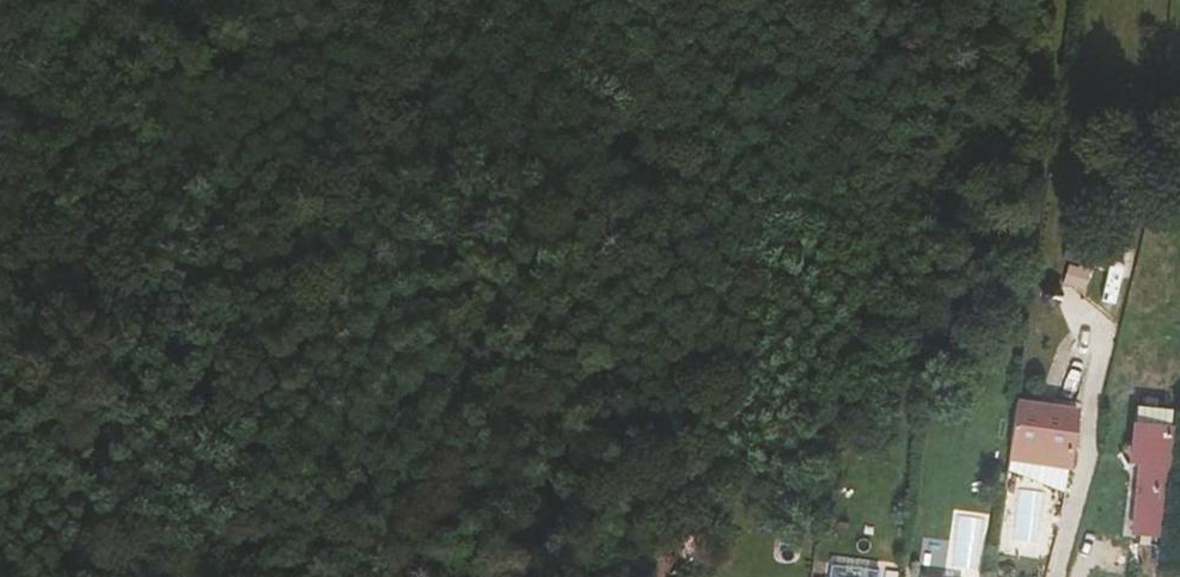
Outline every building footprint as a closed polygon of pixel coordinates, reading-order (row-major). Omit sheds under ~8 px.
[(1069,466),(1076,410),(1018,402),(1010,458),(1007,483),(1066,492),(1069,466)] [(1161,532),(1171,428),(1135,425),(1130,462),(1142,464),(1135,530),(1161,532)] [(882,570),(831,564),(829,576),(881,576),(882,570)]
